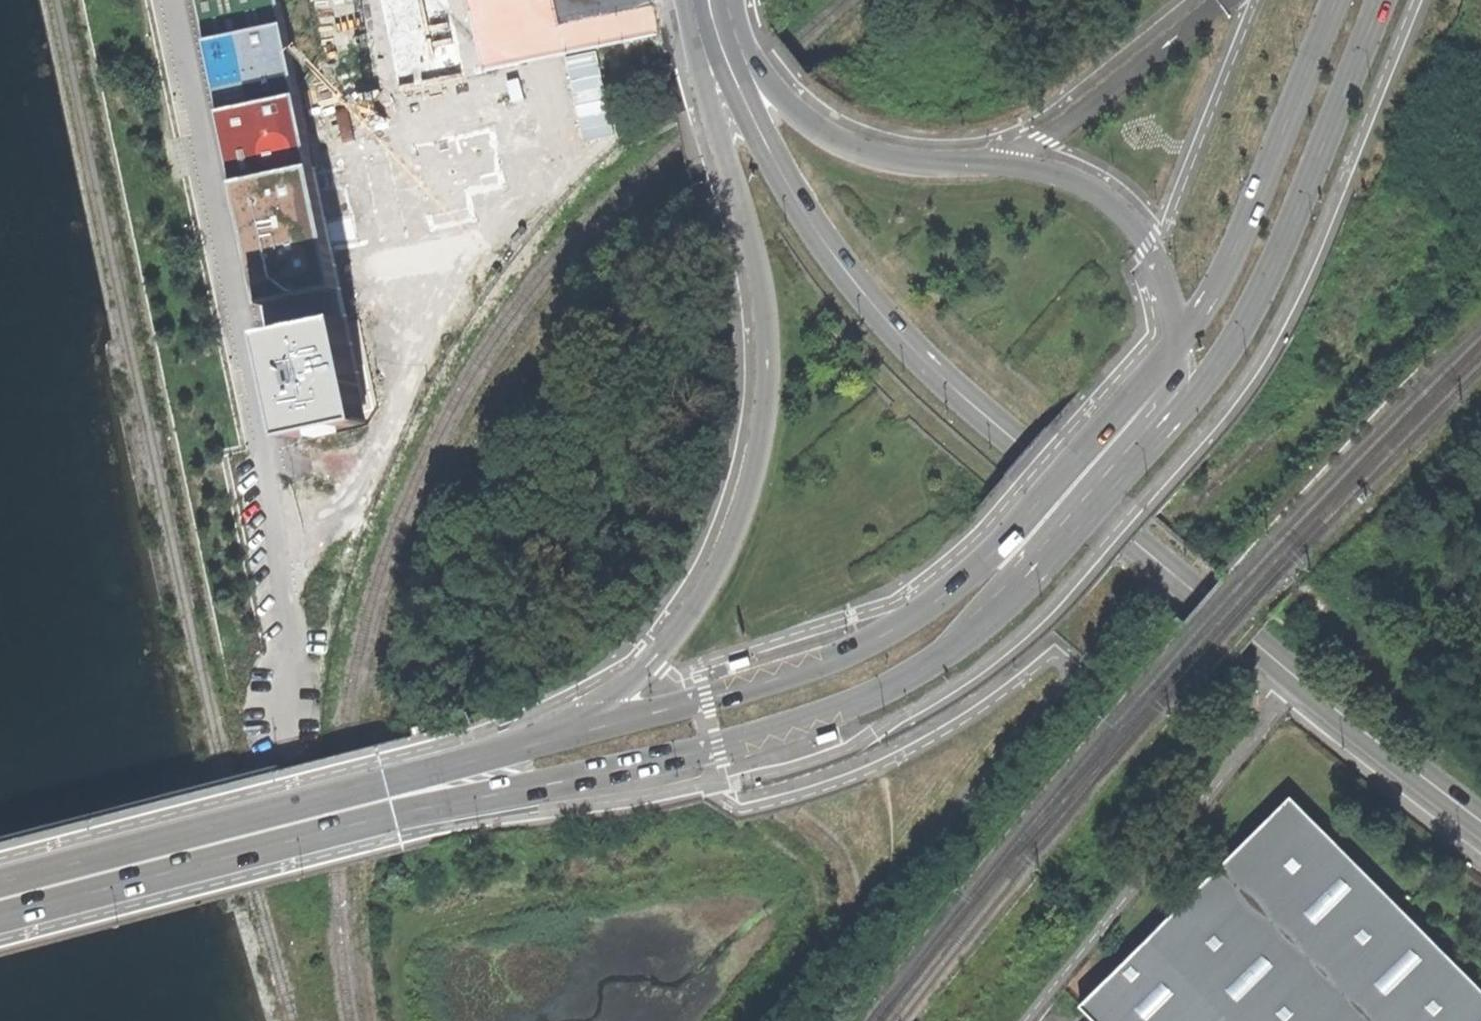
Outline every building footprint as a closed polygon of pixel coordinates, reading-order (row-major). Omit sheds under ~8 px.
[(290,436),(363,421),(361,408),(343,324),(337,295),(312,172),(297,99),(282,26),(276,0),(200,0),(208,41),(211,56),(223,114),(238,188),(256,272),(264,310),(270,339),(287,423),(290,436)] [(471,77),(651,40),(643,0),(455,0),(471,77)] [(749,660),(732,665),(733,670),(750,665),(749,660)] [(837,738),(835,731),(817,737),(820,744),(837,738)] [(1292,794),(1080,1005),(1096,1020),(1480,1020),(1480,985),(1292,794)]
